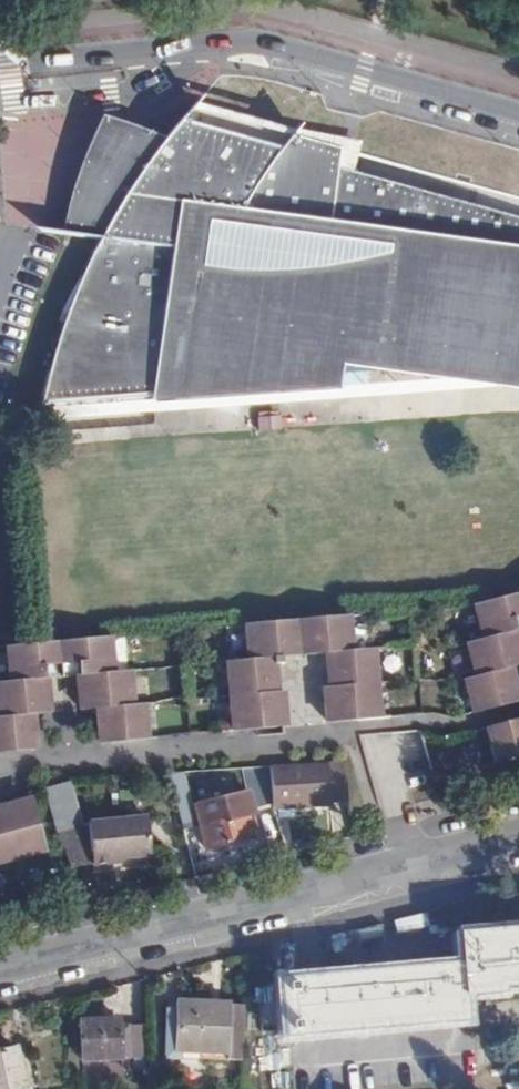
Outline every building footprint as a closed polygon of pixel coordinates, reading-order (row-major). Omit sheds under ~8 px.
[(368,141),(200,101),(168,137),(149,131),(110,119),(66,232),(103,240),(77,295),(52,368),(43,406),(349,391),(354,366),(518,389),(518,220),(356,169),(368,141)] [(472,621),(485,620),(518,608),(518,594),(469,608),(472,621)] [(472,621),(477,643),(461,647),(470,681),(461,683),(469,716),(512,705),(504,672),(501,662),(507,658),(517,655),(511,634),(509,626),(515,618),(518,617),(518,608),(485,620),(472,621)] [(511,634),(518,632),(518,617),(515,618),(509,626),(511,634)] [(241,632),(241,642),(259,641),(342,632),(341,623),(241,632)] [(259,641),(241,642),(243,666),(223,668),(227,736),(280,731),(278,698),(271,699),(270,664),(277,663),(277,653),(281,650),(307,648),(312,652),(313,660),(323,660),(325,693),(320,693),(323,726),(371,722),(367,655),(344,657),(342,632),(259,641)] [(4,654),(5,664),(105,655),(104,645),(4,654)] [(277,653),(277,663),(313,660),(312,652),(307,648),(281,650),(277,653)] [(5,664),(7,688),(0,689),(0,757),(30,754),(27,715),(32,708),(43,707),(41,686),(41,676),(45,672),(67,670),(75,673),(76,682),(78,703),(87,703),(94,708),(97,747),(144,744),(141,710),(129,712),(127,678),(107,679),(105,655),(5,664)] [(504,672),(518,668),(518,663),(517,655),(507,658),(501,662),(504,672)] [(41,676),(41,686),(76,682),(75,673),(67,670),(45,672),(41,676)] [(480,731),(489,766),(518,759),(518,721),(480,731)] [(342,760),(269,767),(273,807),(330,802),(330,797),(346,796),(342,760)] [(250,808),(269,805),(262,766),(243,769),(250,808)] [(59,831),(83,824),(71,781),(45,788),(57,831),(59,831)] [(232,814),(229,801),(198,807),(200,822),(199,822),(205,847),(250,836),(243,812),(232,814)] [(39,821),(35,806),(21,809),(25,825),(39,821)] [(47,854),(39,821),(25,825),(21,809),(0,815),(0,866),(47,854)] [(148,815),(91,821),(95,864),(152,858),(148,815)] [(91,861),(83,824),(59,831),(71,867),(91,861)] [(518,997),(518,935),(457,939),(459,968),(280,982),(284,1039),(463,1025),(463,1001),(518,997)] [(227,1051),(230,1003),(174,1001),(172,1048),(227,1051)] [(119,1055),(118,1019),(78,1020),(79,1056),(119,1055)] [(15,1050),(0,1053),(0,1088),(23,1088),(15,1050)]
